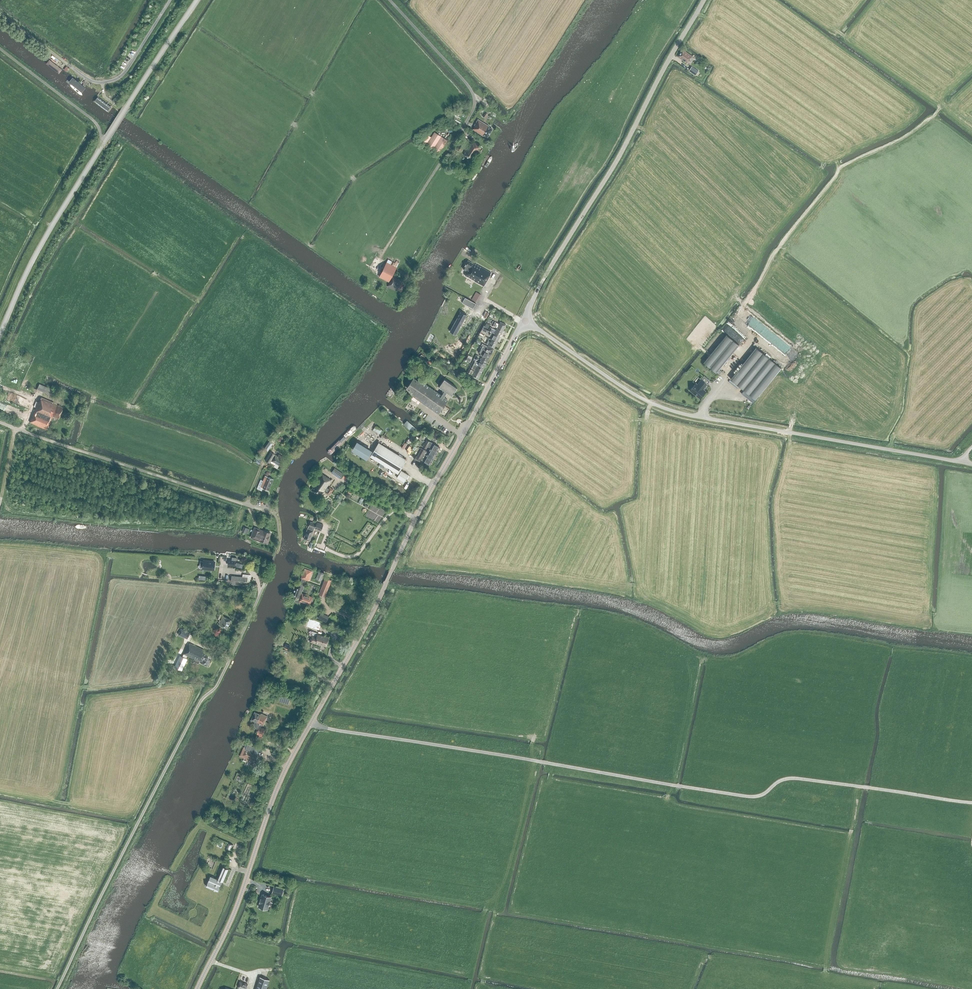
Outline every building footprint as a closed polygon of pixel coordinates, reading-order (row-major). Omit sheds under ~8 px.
[(677,57),(687,64),(690,60),(689,60),(692,57),(684,51),(685,50),(682,49),(677,57)] [(47,58),(43,63),(58,75),(62,70),(47,58)] [(691,67),(688,71),(695,75),(698,71),(691,67)] [(66,82),(81,93),(85,87),(70,76),(66,82)] [(96,96),(92,102),(108,113),(112,108),(96,96)] [(487,137),(492,129),(489,127),(489,126),(478,119),(474,125),(475,126),(473,130),(483,136),(484,135),(487,137)] [(440,154),(448,141),(434,132),(432,136),(426,145),(440,154)] [(421,141),(426,145),(432,136),(427,133),(421,141)] [(461,151),(468,141),(463,138),(456,148),(461,151)] [(476,154),(481,147),(477,145),(471,141),(464,152),(465,152),(463,155),(472,160),(475,154),(476,154)] [(491,273),(474,263),(474,264),(468,261),(463,269),(467,271),(465,276),(484,286),(491,273)] [(387,262),(380,277),(389,282),(396,267),(387,262)] [(401,292),(405,284),(401,282),(402,281),(393,277),(388,286),(396,291),(397,289),(401,292)] [(473,299),(479,301),(482,293),(477,291),(473,299)] [(465,298),(462,303),(468,306),(471,301),(465,298)] [(461,311),(450,331),(456,335),(467,315),(461,311)] [(493,322),(492,325),(495,326),(498,328),(503,331),(506,325),(501,322),(499,324),(496,323),(493,322)] [(498,328),(495,334),(500,336),(503,331),(498,328)] [(491,332),(489,335),(493,337),(492,339),(497,342),(500,336),(495,334),(492,332),(491,332)] [(719,369),(739,345),(726,334),(703,362),(716,373),(719,369)] [(497,342),(492,339),(490,338),(487,344),(489,345),(494,348),(497,342)] [(480,348),(483,350),(491,354),(493,349),(488,346),(487,347),(484,346),(484,347),(481,345),(480,348)] [(741,393),(753,402),(781,368),(756,347),(730,379),(744,390),(741,393)] [(491,354),(483,350),(480,348),(478,352),(480,353),(479,355),(482,357),(483,356),(489,359),(491,354)] [(483,356),(482,357),(480,361),(486,364),(489,359),(483,356)] [(472,363),(475,365),(478,366),(483,369),(486,364),(480,361),(479,363),(476,361),(474,360),(472,363)] [(481,374),(483,369),(478,366),(475,365),(473,368),(472,367),(471,370),(472,371),(473,370),(475,371),(481,374)] [(481,374),(475,371),(473,370),(472,371),(471,370),(469,369),(468,372),(468,374),(470,375),(478,379),(481,374)] [(410,393),(413,395),(414,394),(415,394),(419,389),(421,390),(425,384),(419,380),(418,381),(414,378),(407,388),(411,391),(410,393)] [(441,395),(425,384),(421,390),(419,389),(415,394),(414,394),(413,395),(438,412),(447,400),(444,397),(447,392),(452,395),(457,388),(444,379),(439,386),(445,390),(441,395)] [(700,398),(705,391),(703,389),(707,384),(701,380),(697,385),(695,384),(690,390),(700,398)] [(56,391),(39,384),(37,390),(54,397),(56,391)] [(41,398),(39,402),(31,423),(46,429),(52,416),(58,418),(63,407),(56,405),(57,404),(41,398)] [(404,425),(413,433),(416,429),(407,421),(404,425)] [(376,425),(374,429),(381,433),(383,429),(376,425)] [(432,433),(429,438),(435,441),(438,436),(432,433)] [(425,443),(428,445),(428,446),(430,448),(438,452),(440,448),(427,440),(425,443)] [(366,458),(371,451),(357,442),(353,450),(366,458)] [(406,459),(378,443),(370,456),(398,473),(406,459)] [(423,455),(423,454),(433,460),(435,456),(428,452),(422,448),(419,453),(423,455)] [(430,448),(428,452),(435,456),(438,452),(430,448)] [(270,463),(275,454),(271,452),(265,461),(270,463)] [(419,453),(417,456),(416,456),(414,459),(420,462),(421,459),(431,464),(433,460),(423,454),(423,455),(419,453)] [(283,457),(279,454),(277,456),(276,455),(271,462),(275,465),(277,463),(279,464),(282,460),(282,459),(283,457)] [(334,468),(331,473),(339,479),(343,474),(334,468)] [(405,479),(407,480),(409,477),(400,471),(396,478),(403,482),(405,479)] [(331,480),(322,474),(314,485),(315,486),(311,491),(320,497),(322,493),(323,493),(325,490),(327,492),(326,493),(329,496),(334,490),(330,487),(329,489),(327,488),(333,480),(332,479),(331,480)] [(266,476),(263,481),(261,480),(257,489),(262,491),(263,488),(269,490),(273,479),(266,476)] [(310,521),(304,538),(310,541),(315,528),(321,530),(323,525),(318,523),(317,524),(310,521)] [(264,531),(255,528),(251,538),(252,537),(263,541),(264,542),(265,543),(267,543),(268,542),(268,540),(268,539),(271,533),(264,530),(264,531)] [(242,568),(243,564),(237,563),(236,563),(236,558),(232,557),(231,560),(229,559),(228,565),(236,566),(236,567),(242,568)] [(204,561),(203,568),(214,569),(215,562),(204,561)] [(311,572),(305,570),(302,578),(303,579),(300,587),(296,585),(292,596),(296,597),(294,602),(299,603),(300,602),(309,605),(312,598),(302,595),(300,594),(305,580),(308,581),(311,572)] [(317,579),(321,581),(324,575),(324,573),(323,573),(320,571),(319,571),(316,579),(317,579)] [(331,581),(325,578),(321,590),(327,593),(331,581)] [(227,629),(231,620),(223,616),(219,625),(227,629)] [(309,620),(306,627),(318,631),(321,623),(309,620)] [(187,639),(190,632),(181,628),(178,635),(187,639)] [(316,637),(312,635),(310,641),(321,645),(322,645),(326,646),(329,637),(324,636),(317,634),(316,637)] [(199,662),(200,662),(207,666),(213,654),(206,651),(189,643),(188,646),(187,646),(182,657),(180,656),(175,667),(182,670),(187,659),(186,659),(187,656),(194,659),(194,660),(194,661),(198,663),(199,663),(199,662)] [(255,722),(254,723),(254,724),(254,725),(255,725),(255,726),(255,727),(256,728),(257,728),(257,729),(259,729),(260,727),(261,727),(261,725),(263,726),(267,716),(261,714),(260,715),(255,712),(251,720),(255,722)] [(246,748),(245,750),(247,751),(253,753),(256,748),(247,744),(246,748)] [(245,769),(249,770),(255,758),(243,753),(239,763),(243,765),(244,762),(248,763),(245,769)] [(222,881),(223,881),(228,869),(227,868),(228,868),(225,867),(223,867),(218,879),(210,876),(206,886),(217,891),(218,889),(219,889),(220,886),(219,886),(220,886),(219,886),(221,881),(222,881)] [(274,887),(272,893),(282,896),(283,890),(274,887)] [(260,902),(259,907),(268,909),(271,897),(262,894),(261,898),(260,902)] [(269,980),(259,977),(255,988),(266,988),(269,980)]
